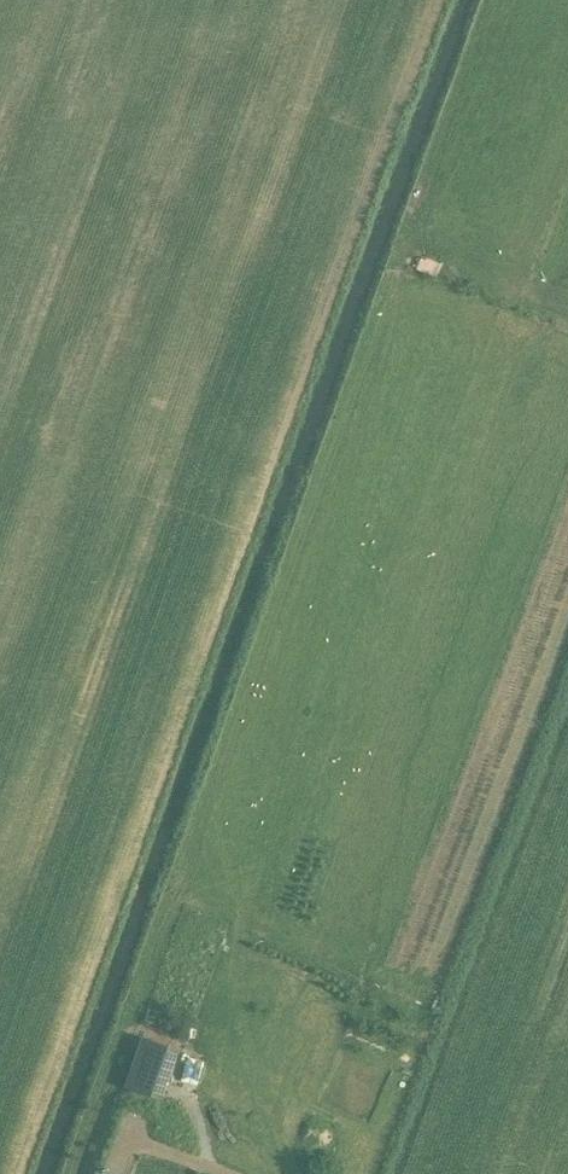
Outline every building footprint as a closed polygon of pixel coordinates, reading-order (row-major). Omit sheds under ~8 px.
[(124,1084),(153,1095),(173,1044),(144,1033),(124,1084)]
